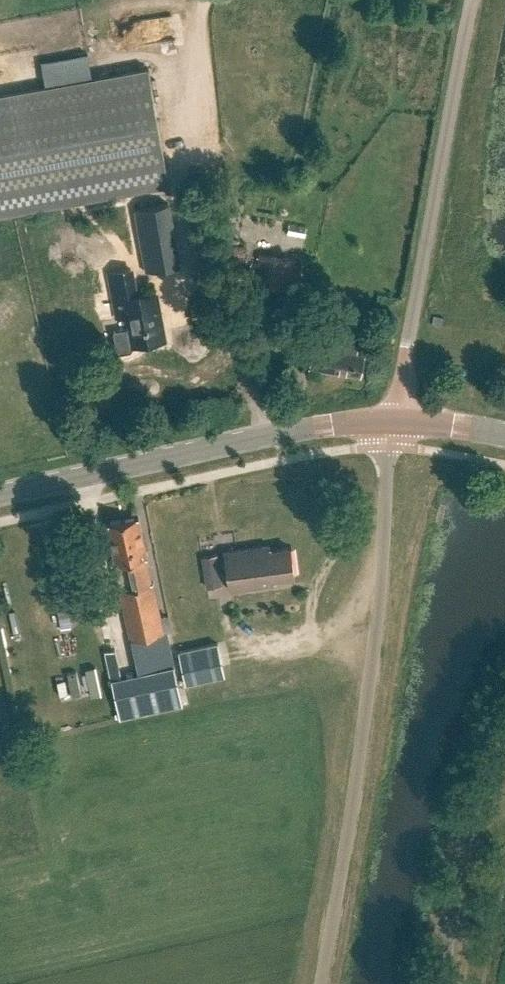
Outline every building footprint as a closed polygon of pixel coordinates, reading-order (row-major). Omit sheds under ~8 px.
[(171,188),(149,68),(0,94),(0,218),(171,188)] [(312,187),(313,177),(300,175),(299,186),(312,187)] [(136,209),(148,272),(184,266),(173,203),(136,209)] [(256,272),(254,285),(288,290),(293,261),(251,253),(248,271),(256,272)] [(166,340),(157,292),(136,296),(131,269),(109,273),(117,319),(123,318),(125,329),(113,331),(118,353),(130,351),(134,346),(166,340)] [(361,375),(365,354),(358,353),(360,339),(345,337),(343,350),(314,345),(311,367),(361,375)] [(107,524),(121,589),(131,640),(172,631),(169,616),(161,618),(154,583),(152,583),(147,558),(148,558),(140,517),(107,524)] [(291,547),(272,550),(271,545),(226,551),(232,590),(278,583),(278,579),(295,576),(291,547)] [(203,583),(221,581),(218,556),(201,558),(203,583)] [(56,598),(61,629),(71,627),(76,595),(56,598)] [(217,643),(178,651),(186,685),(225,676),(217,643)] [(121,678),(119,666),(108,669),(111,680),(121,678)] [(92,697),(101,695),(95,667),(86,669),(92,697)] [(67,674),(72,697),(81,695),(76,672),(67,674)] [(60,696),(67,694),(65,680),(57,682),(60,696)]
